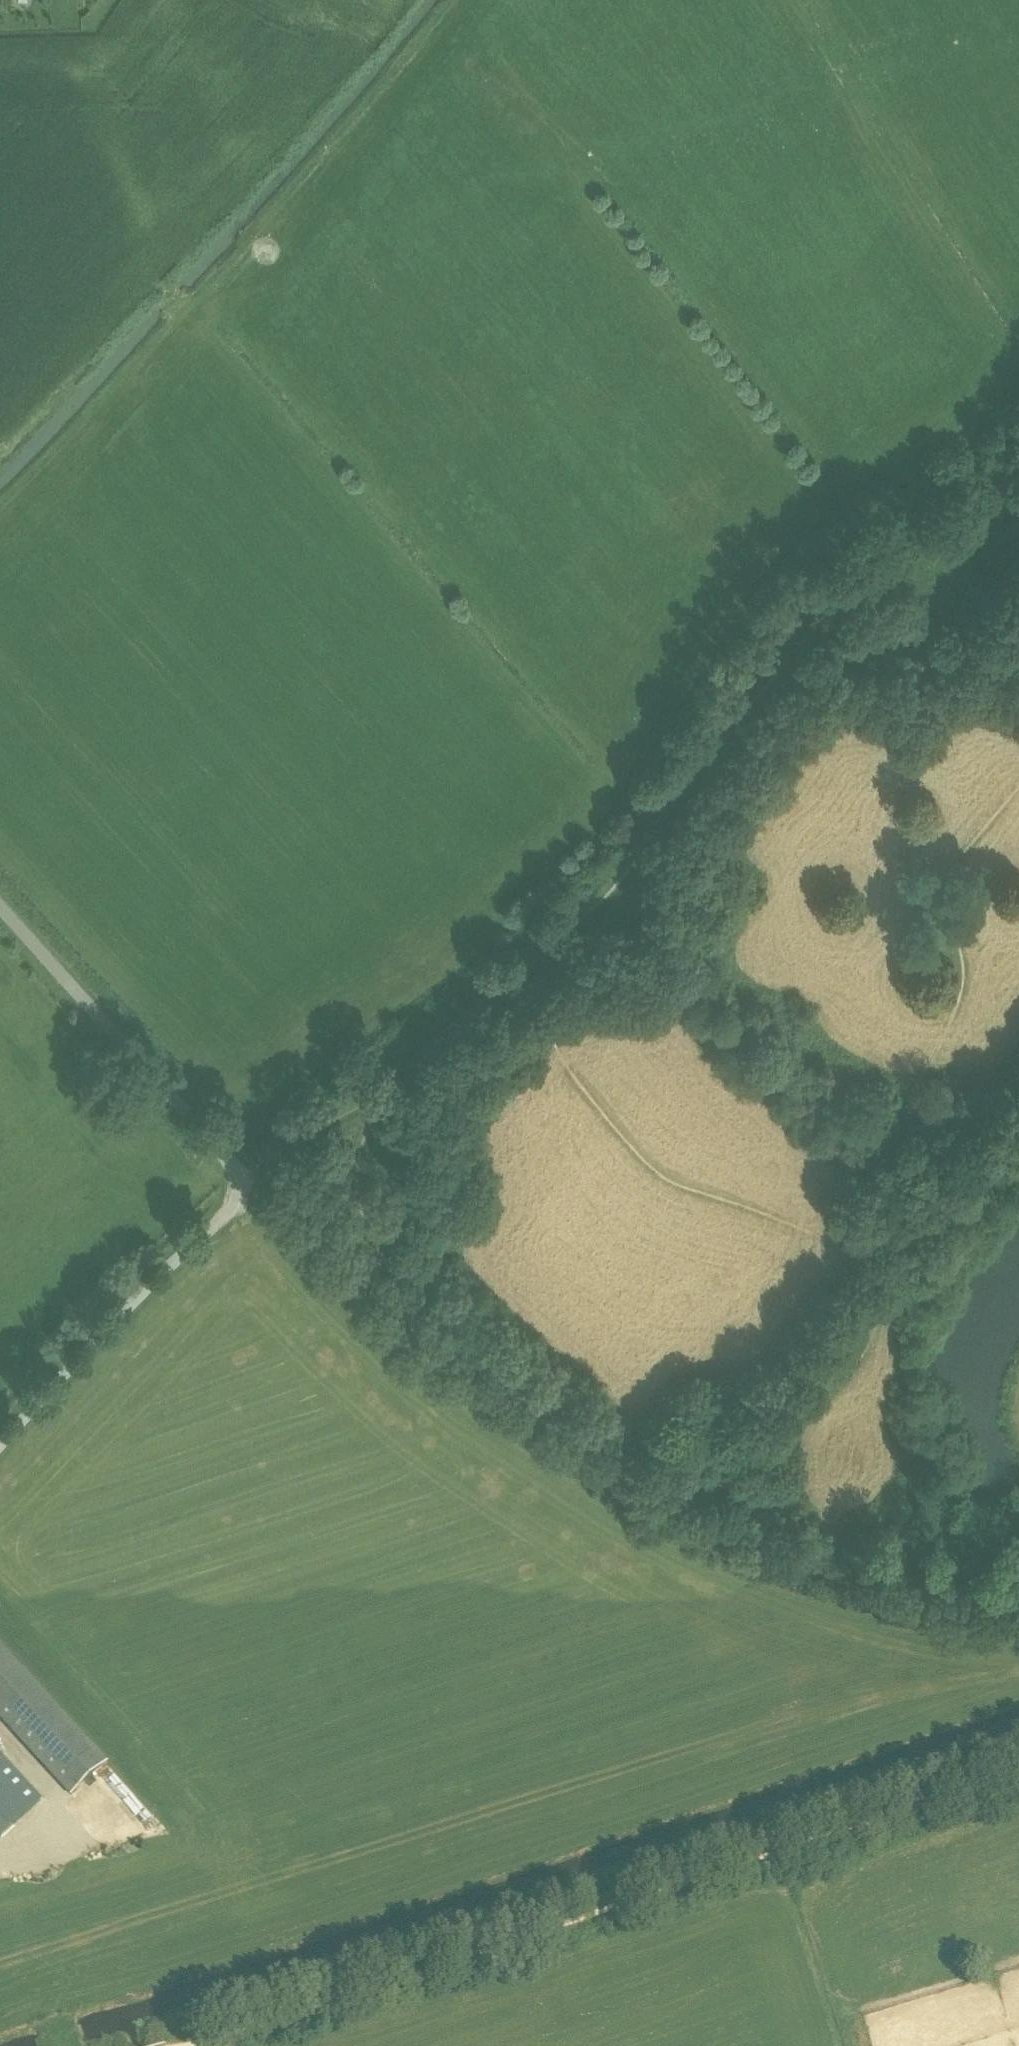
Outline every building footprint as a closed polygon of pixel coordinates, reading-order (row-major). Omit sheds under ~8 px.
[(89,1778),(108,1761),(0,1643),(0,1720),(69,1796),(89,1778)] [(23,1812),(40,1797),(0,1754),(0,1833),(23,1812)]
